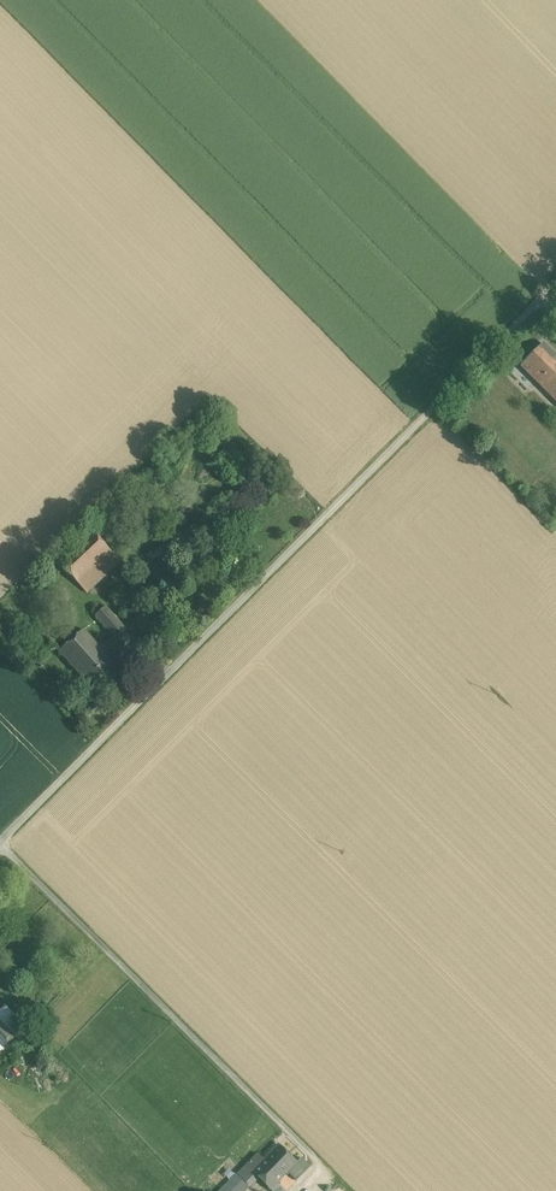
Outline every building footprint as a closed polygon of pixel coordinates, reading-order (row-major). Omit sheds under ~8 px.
[(543,343),(522,365),(545,388),(555,376),(555,356),(543,343)] [(545,388),(555,399),(555,376),(545,388)] [(90,531),(58,563),(80,585),(112,553),(90,531)] [(112,553),(80,585),(88,593),(119,561),(112,553)] [(132,637),(106,605),(96,614),(114,636),(123,646),(132,637)] [(84,630),(62,651),(77,668),(100,647),(84,630)] [(114,636),(100,647),(109,657),(123,646),(114,636)] [(109,657),(100,647),(77,668),(93,685),(116,664),(109,657)] [(1,1020),(15,1035),(24,1044),(35,1033),(7,1004),(0,1011),(0,1020),(1,1020)] [(1,1020),(0,1021),(0,1044),(3,1046),(15,1035),(1,1020)] [(297,1162),(279,1144),(264,1159),(253,1171),(254,1172),(259,1177),(270,1188),(277,1182),(288,1171),(297,1162)] [(258,1153),(237,1173),(245,1181),(246,1181),(254,1172),(253,1171),(264,1159),(258,1153)] [(297,1162),(288,1171),(296,1180),(310,1166),(301,1157),(297,1162)] [(246,1181),(250,1185),(259,1177),(254,1172),(246,1181)] [(237,1173),(220,1190),(245,1190),(250,1185),(246,1181),(245,1181),(237,1173)] [(270,1188),(273,1190),(285,1190),(286,1190),(277,1182),(270,1188)]
